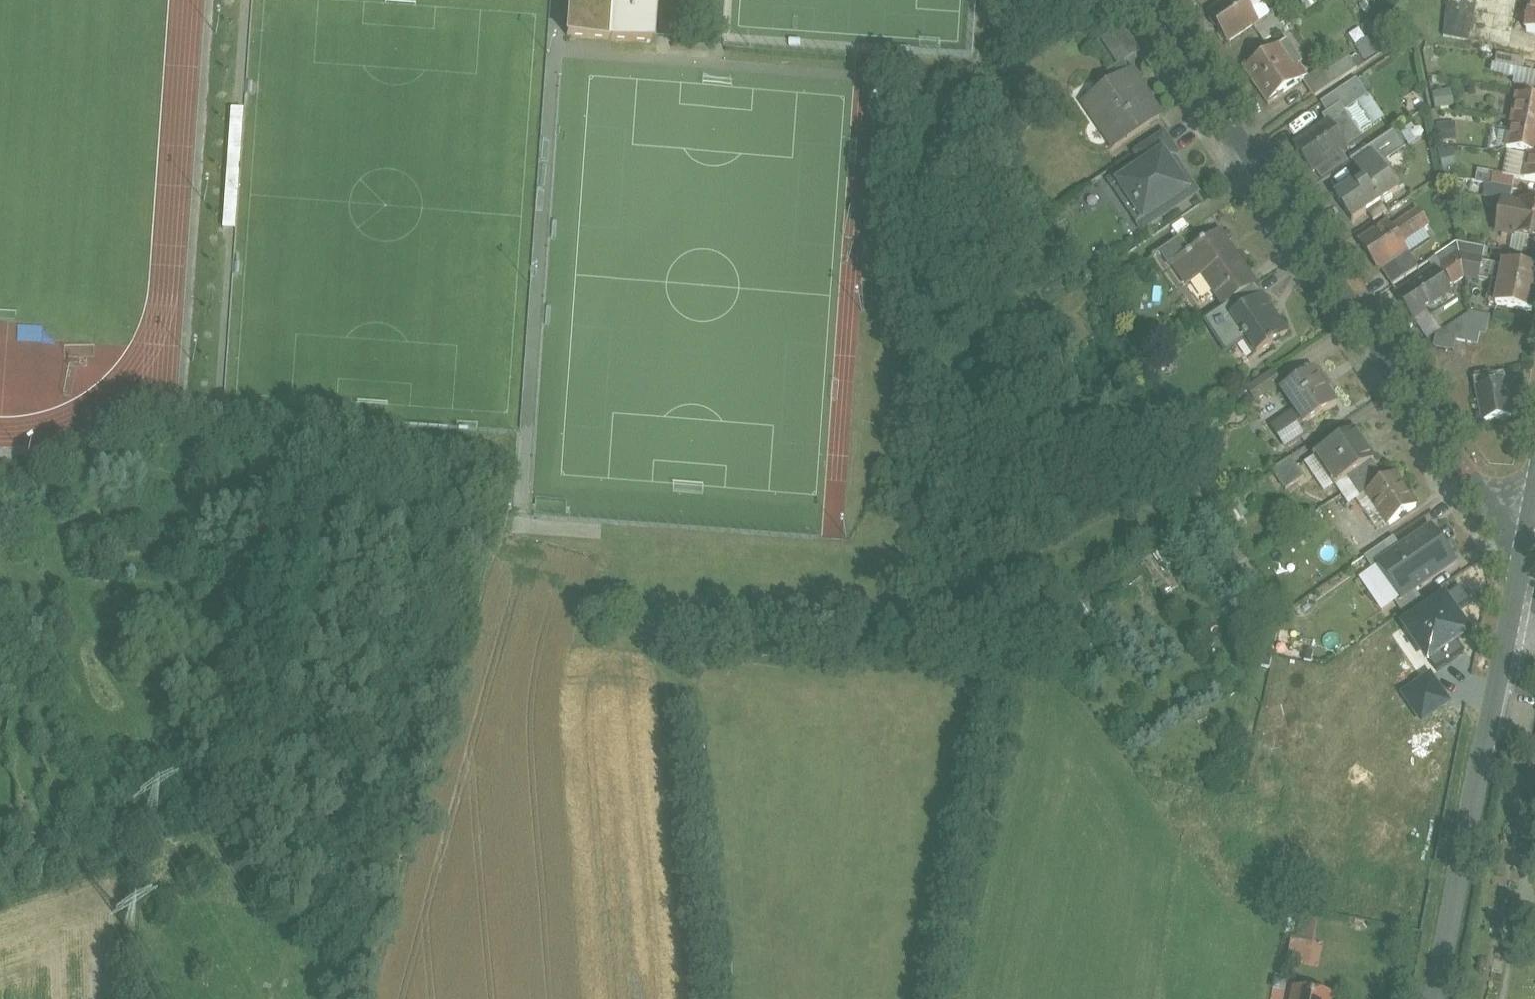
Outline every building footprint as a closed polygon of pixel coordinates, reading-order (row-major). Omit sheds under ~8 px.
[(568,36),(611,40),(614,0),(570,0),(568,36)] [(611,40),(652,42),(654,12),(654,0),(614,0),(611,40)] [(1211,13),(1221,29),(1220,32),(1224,37),(1227,37),(1229,40),(1260,21),(1253,11),(1260,6),(1260,5),(1256,0),(1231,0),(1211,13)] [(1445,36),(1470,41),(1477,0),(1448,0),(1445,36)] [(1270,14),(1262,3),(1260,5),(1260,6),(1253,11),(1260,21),(1270,14)] [(1277,16),(1257,28),(1265,41),(1285,28),(1277,16)] [(1123,29),(1106,40),(1121,63),(1124,61),(1138,52),(1123,29)] [(1288,40),(1268,53),(1266,51),(1265,52),(1266,54),(1261,58),(1259,56),(1244,66),(1269,103),(1285,92),(1284,91),(1308,74),(1300,63),(1301,59),(1288,40)] [(1525,60),(1495,54),(1493,69),(1522,75),(1525,60)] [(1349,56),(1309,84),(1316,94),(1357,66),(1349,56)] [(1121,63),(1100,78),(1107,87),(1131,71),(1124,61),(1121,63)] [(1141,93),(1129,74),(1132,72),(1131,71),(1107,87),(1086,102),(1094,114),(1097,112),(1110,131),(1119,125),(1128,138),(1161,116),(1144,91),(1141,93)] [(1358,79),(1322,102),(1329,113),(1341,104),(1346,111),(1369,96),(1358,79)] [(1519,97),(1514,123),(1534,128),(1534,100),(1519,97)] [(1329,113),(1324,116),(1328,123),(1297,144),(1315,171),(1317,170),(1343,151),(1348,149),(1348,148),(1364,137),(1346,111),(1341,104),(1329,113)] [(1514,123),(1509,150),(1534,155),(1534,128),(1514,123)] [(1407,148),(1396,130),(1371,147),(1382,164),(1383,164),(1407,148)] [(1165,135),(1138,153),(1144,161),(1149,157),(1156,168),(1168,160),(1177,154),(1165,135)] [(1371,147),(1352,160),(1363,177),(1382,164),(1371,147)] [(1509,150),(1532,155),(1527,181),(1534,183),(1534,155),(1509,150)] [(1343,151),(1317,170),(1323,180),(1350,161),(1343,151)] [(1156,168),(1149,157),(1144,161),(1117,179),(1136,206),(1131,209),(1144,229),(1197,193),(1184,173),(1179,176),(1168,160),(1156,168)] [(1363,177),(1336,195),(1354,222),(1400,191),(1383,164),(1382,164),(1363,177)] [(1488,185),(1474,182),(1472,194),(1486,197),(1488,185)] [(1514,190),(1488,185),(1486,197),(1512,202),(1514,190)] [(1524,200),(1522,212),(1504,209),(1500,233),(1514,235),(1514,237),(1516,237),(1517,236),(1534,239),(1534,202),(1524,200)] [(1391,223),(1363,242),(1380,269),(1381,268),(1408,250),(1409,250),(1403,241),(1430,224),(1421,211),(1394,229),(1391,223)] [(1448,248),(1457,243),(1443,221),(1434,227),(1448,248)] [(1219,234),(1203,244),(1202,243),(1197,247),(1197,248),(1189,254),(1179,240),(1159,254),(1170,269),(1173,266),(1186,286),(1202,276),(1217,298),(1245,279),(1248,277),(1219,234)] [(1459,243),(1436,258),(1441,266),(1437,268),(1449,286),(1454,283),(1455,285),(1465,278),(1466,278),(1459,243)] [(1486,248),(1459,243),(1466,278),(1480,281),(1485,259),(1484,259),(1486,248)] [(1408,250),(1381,268),(1394,286),(1420,269),(1408,250)] [(1506,263),(1504,271),(1497,270),(1495,283),(1534,291),(1534,269),(1506,263)] [(1437,268),(1398,295),(1415,320),(1429,311),(1434,319),(1460,302),(1449,286),(1437,268)] [(1245,279),(1217,298),(1224,308),(1252,289),(1245,279)] [(1495,283),(1490,304),(1534,312),(1534,305),(1534,291),(1495,283)] [(1224,308),(1218,312),(1226,323),(1260,300),(1252,289),(1224,308)] [(1226,323),(1212,333),(1225,352),(1244,339),(1247,343),(1249,341),(1258,354),(1254,356),(1256,359),(1274,347),(1273,345),(1288,335),(1282,326),(1280,327),(1277,321),(1273,322),(1269,315),(1269,311),(1261,299),(1260,300),(1226,323)] [(1218,312),(1204,321),(1212,333),(1226,323),(1218,312)] [(1485,315),(1473,313),(1438,337),(1479,345),(1485,315)] [(1442,318),(1423,331),(1429,341),(1449,328),(1442,318)] [(1300,410),(1274,428),(1287,448),(1310,432),(1306,425),(1338,404),(1314,370),(1286,389),(1300,410)] [(1275,373),(1249,390),(1249,389),(1248,389),(1257,402),(1258,402),(1257,401),(1283,384),(1286,389),(1275,371),(1274,372),(1275,373)] [(1504,378),(1479,381),(1485,423),(1510,420),(1504,378)] [(1355,430),(1319,454),(1339,484),(1350,477),(1356,487),(1379,471),(1373,461),(1376,460),(1355,430)] [(1292,458),(1274,470),(1287,490),(1306,477),(1292,458)] [(1413,510),(1391,479),(1366,497),(1376,511),(1372,514),(1379,524),(1383,522),(1388,528),(1413,510)] [(1372,529),(1356,504),(1342,513),(1359,538),(1372,529)] [(1386,559),(1382,562),(1405,597),(1457,563),(1433,528),(1407,545),(1386,559)] [(1399,534),(1379,547),(1386,559),(1407,545),(1399,534)] [(1447,615),(1468,601),(1456,583),(1434,597),(1447,615)] [(1318,966),(1321,941),(1312,940),(1314,917),(1293,915),(1290,937),(1282,936),(1279,962),(1318,966)] [(1298,991),(1297,998),(1333,998),(1334,998),(1298,991)]
